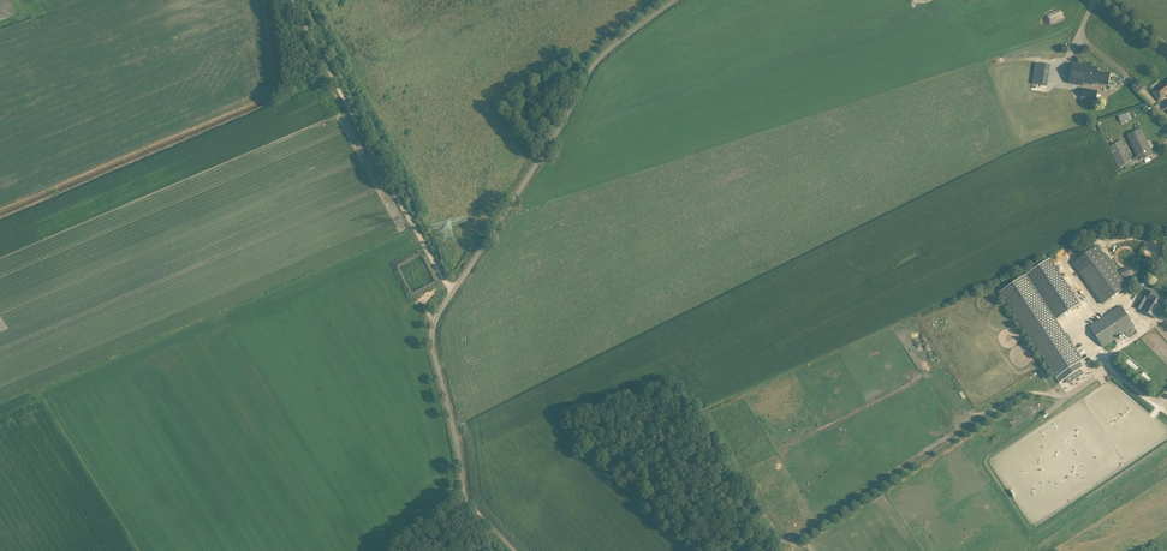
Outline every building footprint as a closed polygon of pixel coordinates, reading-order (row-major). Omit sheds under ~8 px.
[(1040,131),(1049,65),(1033,63),(1024,129),(1040,131)] [(1083,86),(1083,85),(1086,86),(1086,83),(1096,85),(1096,83),(1109,86),(1111,74),(1098,72),(1099,69),(1072,64),(1069,83),(1083,86)] [(1152,92),(1158,101),(1166,95),(1166,81),(1152,92)] [(1065,126),(1065,122),(1066,118),(1068,108),(1074,109),(1072,121),(1089,124),(1093,101),(1096,102),(1098,91),(1082,89),(1082,92),(1077,91),(1076,94),(1071,93),(1071,90),(1057,87),(1050,125),(1059,126),(1065,126)] [(1118,116),(1121,123),(1129,120),(1127,113),(1118,116)] [(1153,155),(1150,149),(1153,147),(1150,141),(1147,142),(1141,129),(1127,136),(1138,157),(1131,160),(1122,141),(1109,147),(1119,169),(1124,166),(1125,168),(1133,165),(1132,163),(1139,159),(1140,162),(1153,155)] [(1106,254),(1098,245),(1075,262),(1082,271),(1106,254)] [(1056,320),(1081,304),(1053,262),(1051,259),(1027,275),(999,293),(1013,313),(1036,348),(1056,379),(1059,383),(1062,381),(1083,367),(1080,362),(1083,360),(1056,320)] [(1123,279),(1129,277),(1133,276),(1141,273),(1139,265),(1121,271),(1123,279)] [(1155,319),(1162,307),(1166,299),(1153,291),(1149,296),(1143,293),(1135,307),(1155,319)] [(1103,347),(1124,333),(1126,336),(1131,333),(1129,330),(1134,326),(1121,306),(1089,327),(1103,347)] [(1134,371),(1137,368),(1128,359),(1124,363),(1134,371)]
